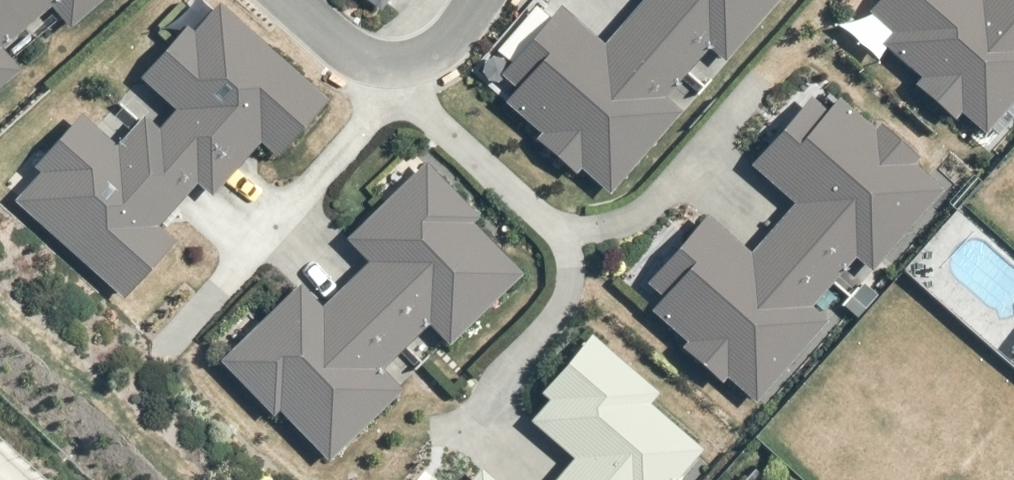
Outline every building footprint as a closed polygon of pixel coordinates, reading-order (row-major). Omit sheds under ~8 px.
[(22,72),(4,50),(52,10),(70,31),(105,0),(0,0),(0,92),(22,72)] [(504,105),(607,202),(681,115),(665,103),(707,54),(722,67),(781,0),(646,0),(602,48),(562,11),(499,81),(515,93),(504,105)] [(882,50),(987,143),(1013,111),(1013,0),(981,0),(979,2),(976,0),(886,0),(871,17),(893,36),(882,50)] [(89,124),(16,203),(120,300),(175,241),(159,229),(193,185),(212,199),(259,146),(277,159),(325,102),(211,1),(139,80),(173,109),(157,130),(141,118),(117,145),(89,124)] [(663,299),(651,312),(754,405),(823,323),(811,311),(854,260),(872,276),(941,195),(838,102),(828,114),(812,101),(750,174),(794,208),(750,258),(705,221),(648,285),(663,299)] [(447,349),(523,274),(416,172),(345,240),(367,262),(319,308),(299,289),(224,356),(329,463),(401,392),(382,373),(424,327),(447,349)] [(1005,343),(1013,351),(1013,334),(1005,343)] [(591,335),(541,394),(550,401),(529,426),(569,458),(551,479),(675,479),(700,451),(648,407),(660,396),(591,335)] [(478,470),(470,479),(489,479),(478,470)]
